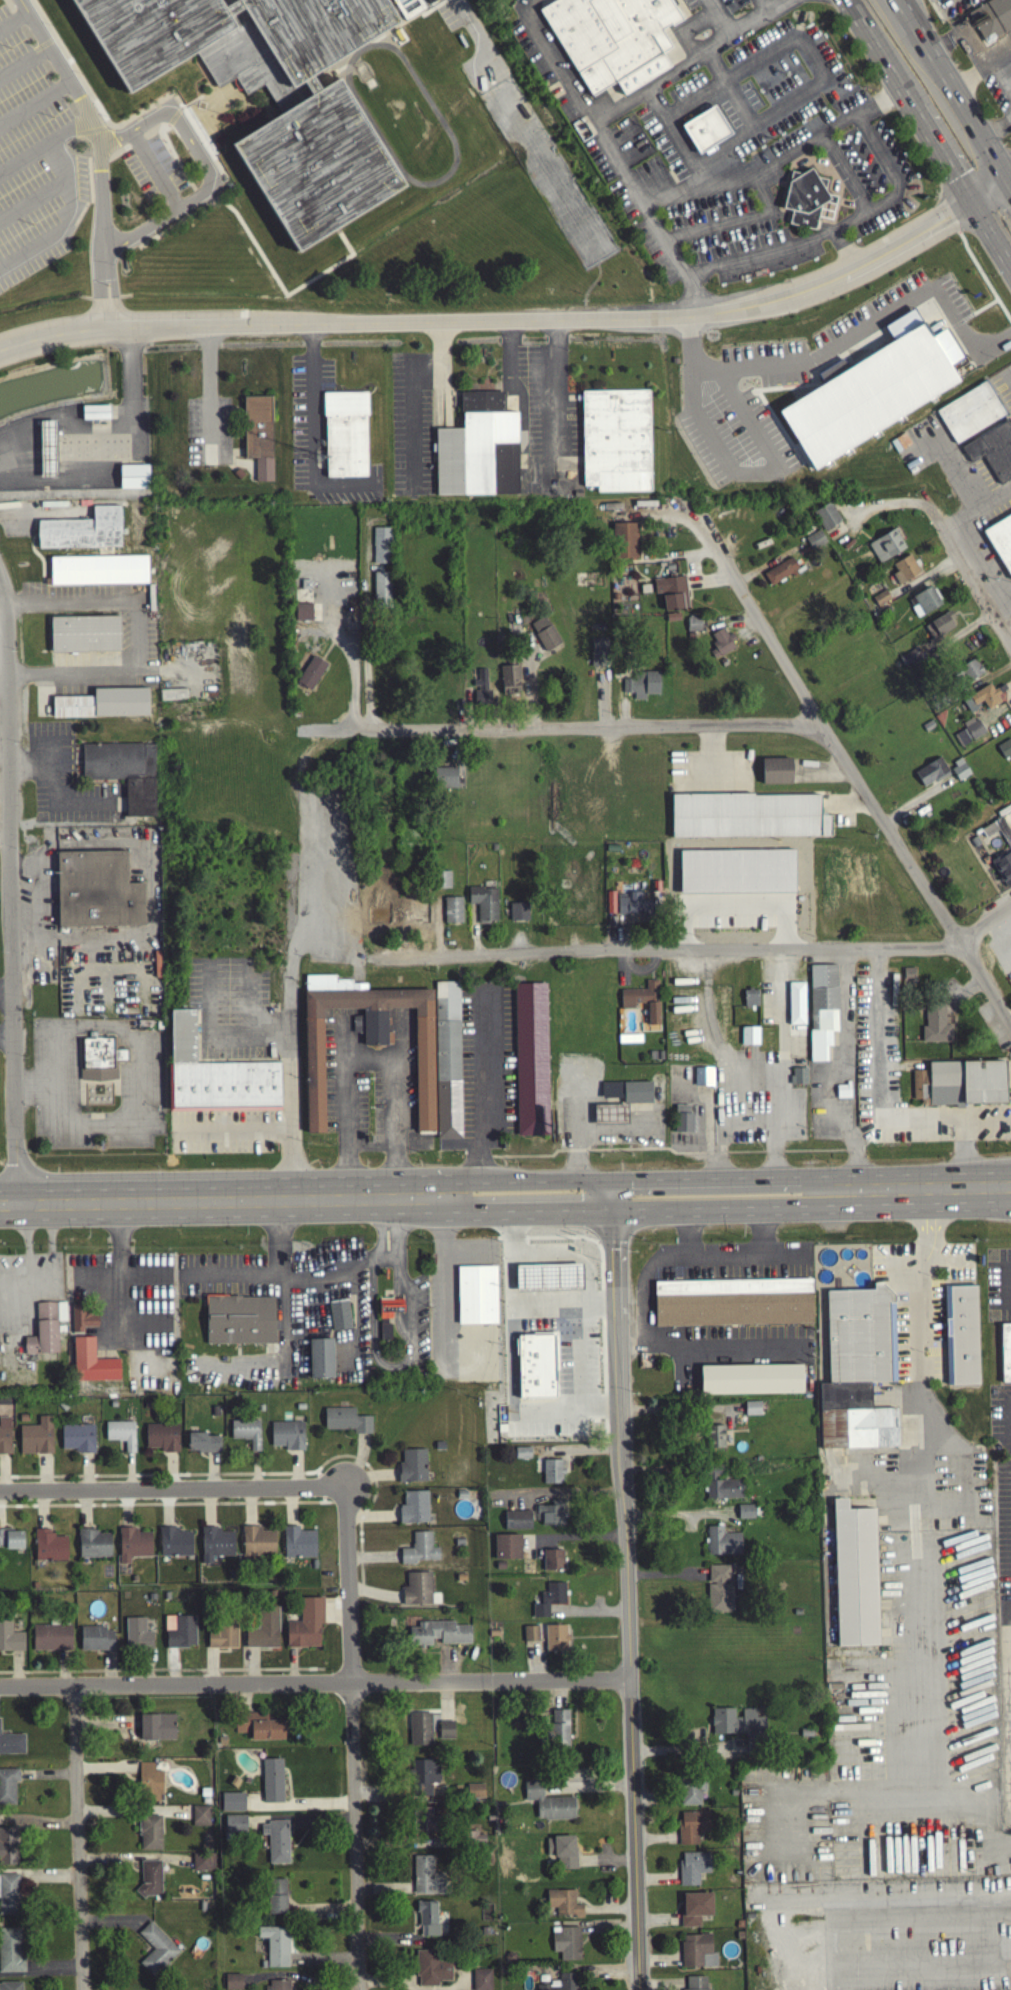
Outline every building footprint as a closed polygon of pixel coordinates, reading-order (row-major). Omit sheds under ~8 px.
[(225,6),(234,0),(388,0),(400,19),(313,74),(321,88),(339,77),(406,184),(299,250),(232,142),(283,111),(265,82),(247,93),(236,75),(219,86),(196,50),(130,91),(74,0),(221,0),(225,6)] [(437,3),(435,0),(392,0),(390,1),(405,24),(437,3)] [(593,95),(618,80),(627,94),(672,65),(663,51),(673,44),(663,28),(672,22),(675,25),(685,17),(674,0),(552,0),(539,8),(593,95)] [(995,39),(994,37),(1010,26),(1010,0),(988,0),(968,12),(988,43),(995,39)] [(681,123),(700,153),(734,132),(716,103),(681,123)] [(792,169),(784,206),(793,208),(790,222),(816,228),(819,215),(832,217),(837,195),(829,192),(826,185),(828,177),(819,175),(812,167),(803,172),(792,169)] [(921,327),(912,311),(883,329),(891,344),(845,373),(840,363),(817,378),(822,386),(776,415),(809,476),(958,384),(948,370),(962,361),(945,332),(928,340),(921,327)] [(937,409),(987,379),(1006,412),(958,441),(937,409)] [(583,389),(584,484),(598,484),(598,491),(651,490),(650,388),(583,389)] [(322,389),(370,389),(370,474),(328,475),(328,413),(322,413),(322,389)] [(437,427),(438,494),(520,492),(518,410),(506,410),(506,390),(463,390),(463,411),(465,411),(465,427),(437,427)] [(272,485),(271,400),(243,400),(244,462),(255,462),(255,485),(272,485)] [(1010,416),(1010,418),(1010,478),(1002,483),(983,454),(972,461),(962,446),(1010,416)] [(56,475),(55,424),(39,424),(39,476),(56,475)] [(148,486),(120,486),(119,463),(148,462),(148,486)] [(823,534),(840,524),(829,504),(812,514),(823,534)] [(36,524),(37,552),(121,550),(120,509),(92,509),(92,523),(36,524)] [(1010,573),(1010,512),(983,529),(1010,573)] [(636,526),(612,526),(613,562),(637,561),(636,526)] [(372,567),(389,567),(389,531),(373,531),(372,567)] [(812,553),(826,545),(819,533),(804,541),(812,553)] [(868,545),(877,565),(904,553),(895,533),(868,545)] [(896,575),(892,578),(898,588),(920,575),(909,557),(892,567),(896,575)] [(50,561),(50,588),(147,587),(147,559),(50,561)] [(798,573),(790,560),(763,577),(771,589),(798,573)] [(373,575),(374,611),(392,611),(391,575),(373,575)] [(652,583),(654,598),(661,597),(663,614),(688,612),(684,579),(652,583)] [(940,607),(929,589),(906,603),(917,620),(940,607)] [(890,602),(884,592),(872,600),(877,610),(890,602)] [(311,624),(311,607),(295,607),(294,624),(311,624)] [(923,629),(933,643),(956,628),(947,614),(923,629)] [(545,655),(560,646),(545,618),(529,627),(545,655)] [(118,619),(50,620),(50,656),(119,655),(118,619)] [(687,635),(701,634),(701,620),(687,621),(687,635)] [(709,638),(716,651),(709,655),(714,662),(734,651),(722,631),(709,638)] [(591,670),(608,669),(607,641),(590,641),(591,670)] [(920,660),(915,651),(898,658),(902,668),(920,660)] [(325,665),(310,659),(297,687),(311,694),(325,665)] [(964,686),(983,676),(975,660),(956,671),(964,686)] [(501,698),(510,697),(520,696),(518,668),(500,669),(501,698)] [(477,683),(473,684),(474,708),(488,708),(487,672),(477,672),(477,683)] [(633,703),(645,703),(645,697),(658,698),(659,675),(632,675),(632,682),(622,682),(622,696),(633,696),(633,703)] [(962,701),(966,711),(983,704),(986,712),(1000,706),(997,697),(1005,693),(1003,688),(992,693),(990,688),(962,701)] [(52,721),(148,720),(148,691),(93,692),(93,700),(52,700),(52,721)] [(186,702),(186,692),(162,693),(162,703),(186,702)] [(960,750),(986,735),(977,719),(962,727),(964,732),(954,738),(960,750)] [(1010,760),(1010,743),(1010,741),(996,749),(1004,762),(1010,758),(1010,760)] [(126,820),(155,820),(154,746),(81,747),(82,783),(125,783),(126,820)] [(791,787),(790,761),(760,762),(761,788),(791,787)] [(914,773),(922,790),(949,778),(941,761),(914,773)] [(456,791),(456,771),(434,771),(434,792),(456,791)] [(672,792),(673,836),(833,834),(833,813),(822,812),(822,793),(672,792)] [(997,815),(1000,821),(981,831),(987,842),(1000,835),(1009,853),(990,864),(1004,889),(1010,885),(1010,807),(997,815)] [(793,852),(679,854),(679,897),(794,896),(793,852)] [(56,855),(57,931),(144,929),(143,886),(127,887),(126,854),(56,855)] [(450,874),(437,875),(437,892),(451,892),(450,874)] [(617,919),(649,918),(649,899),(640,900),(640,886),(619,887),(619,895),(616,895),(617,919)] [(477,907),(477,926),(497,925),(496,890),(468,891),(468,907),(477,907)] [(461,901),(444,901),(444,926),(462,926),(461,901)] [(389,905),(378,906),(378,909),(368,909),(368,927),(390,927),(389,905)] [(429,906),(410,906),(410,925),(429,924),(429,906)] [(527,906),(509,906),(509,925),(528,924),(527,906)] [(828,1059),(811,1059),(811,1028),(812,1028),(811,963),(838,963),(838,1029),(832,1029),(832,1044),(828,1044),(828,1059)] [(914,971),(902,971),(903,991),(915,991),(914,971)] [(437,980),(461,980),(461,982),(462,1136),(439,1137),(437,980)] [(790,981),(806,981),(806,1033),(790,1033),(790,981)] [(546,982),(549,1133),(519,1134),(519,1132),(516,982),(546,982)] [(620,993),(620,1012),(634,1012),(634,1007),(646,1006),(647,1028),(658,1028),(657,983),(645,983),(645,993),(620,993)] [(308,1130),(325,1130),(323,1007),(365,1007),(366,1043),(388,1043),(388,1006),(416,1006),(418,1130),(436,1129),(434,988),(306,989),(308,1130)] [(743,992),(744,1010),(758,1010),(758,992),(743,992)] [(922,1046),(953,1045),(952,1027),(945,1027),(944,1004),(924,1005),(925,1030),(921,1030),(922,1046)] [(172,1009),(173,1062),(170,1062),(170,1109),(282,1108),(281,1061),(197,1062),(196,1009),(172,1009)] [(361,1019),(352,1020),(353,1036),(362,1036),(361,1019)] [(742,1025),(760,1025),(760,1042),(743,1042),(742,1025)] [(642,1037),(618,1038),(618,1047),(642,1046),(642,1037)] [(81,1085),(117,1084),(116,1064),(126,1064),(125,1054),(114,1054),(114,1041),(80,1042),(81,1085)] [(1004,1107),(1003,1064),(928,1066),(928,1073),(912,1074),(912,1103),(920,1102),(920,1105),(928,1105),(928,1109),(956,1108),(1004,1107)] [(794,1066),(794,1074),(791,1074),(791,1082),(807,1082),(807,1065),(794,1066)] [(694,1089),(712,1089),(713,1071),(694,1071),(694,1089)] [(603,1080),(603,1095),(624,1096),(625,1102),(596,1103),(596,1123),(630,1122),(629,1102),(654,1101),(653,1079),(603,1080)] [(852,1080),(847,1080),(847,1083),(837,1083),(838,1093),(838,1096),(852,1096),(852,1093),(852,1083),(852,1080)] [(677,1103),(676,1130),(694,1130),(694,1112),(691,1112),(691,1103),(677,1103)] [(523,1250),(543,1250),(544,1291),(524,1291),(523,1250)] [(458,1265),(497,1264),(498,1322),(459,1323),(458,1265)] [(656,1280),(657,1325),(814,1322),(813,1277),(656,1280)] [(883,1281),(875,1281),(875,1288),(828,1289),(830,1382),(896,1380),(894,1293),(883,1281)] [(979,1283),(945,1284),(948,1383),(981,1382),(979,1283)] [(274,1300),(205,1299),(204,1347),(273,1348),(274,1300)] [(390,1342),(390,1315),(402,1315),(402,1301),(378,1302),(379,1343),(390,1342)] [(349,1332),(348,1304),(329,1305),(330,1333),(349,1332)] [(57,1357),(56,1324),(65,1324),(65,1305),(35,1306),(36,1340),(23,1340),(23,1358),(57,1357)] [(97,1330),(96,1309),(71,1310),(72,1336),(83,1335),(83,1330),(97,1330)] [(543,1310),(520,1310),(520,1333),(543,1333),(543,1310)] [(1003,1381),(1010,1381),(1010,1321),(1002,1321),(1003,1381)] [(118,1362),(94,1363),(94,1340),(72,1340),(73,1384),(119,1383),(118,1362)] [(332,1342),(308,1342),(309,1382),(332,1382),(332,1342)] [(802,1397),(801,1368),(699,1369),(700,1397),(802,1397)] [(744,1405),(745,1419),(760,1419),(760,1405),(744,1405)] [(324,1433),(353,1433),(353,1437),(371,1437),(371,1419),(354,1420),(354,1411),(323,1411),(324,1433)] [(19,1458),(52,1457),(51,1419),(38,1420),(38,1429),(18,1429),(19,1458)] [(10,1457),(9,1420),(0,1420),(0,1457),(10,1457)] [(230,1443),(249,1442),(250,1454),(259,1454),(259,1423),(230,1424),(230,1443)] [(133,1425),(104,1425),(105,1444),(124,1444),(124,1457),(133,1456),(133,1425)] [(270,1426),(270,1449),(284,1449),(284,1454),(303,1454),(302,1425),(270,1426)] [(160,1456),(178,1456),(177,1427),(144,1428),(145,1452),(160,1451),(160,1456)] [(61,1429),(61,1452),(74,1452),(74,1456),(94,1456),(94,1428),(61,1429)] [(723,1429),(706,1429),(707,1452),(724,1451),(723,1429)] [(187,1436),(187,1456),(220,1455),(219,1439),(206,1440),(206,1436),(187,1436)] [(426,1485),(426,1452),(399,1453),(400,1485),(426,1485)] [(543,1487),(561,1487),(561,1463),(542,1463),(543,1487)] [(721,1468),(704,1468),(705,1481),(721,1481),(721,1468)] [(706,1502),(742,1502),(742,1483),(706,1484),(706,1502)] [(403,1495),(404,1509),(399,1509),(399,1527),(428,1526),(427,1494),(403,1495)] [(836,1650),(877,1649),(874,1512),(847,1512),(846,1502),(833,1502),(836,1650)] [(538,1529),(562,1529),(562,1503),(550,1503),(550,1509),(537,1509),(538,1529)] [(755,1508),(738,1508),(738,1522),(755,1522),(755,1508)] [(530,1514),(504,1515),(504,1533),(530,1533),(530,1514)] [(246,1524),(246,1553),(280,1552),(279,1528),(265,1528),(265,1523),(246,1524)] [(205,1524),(220,1524),(220,1526),(224,1525),(224,1529),(237,1529),(238,1553),(216,1554),(216,1561),(206,1562),(205,1524)] [(287,1524),(288,1555),(320,1554),(320,1528),(303,1528),(303,1524),(287,1524)] [(163,1525),(163,1554),(196,1554),(196,1530),(182,1530),(182,1525),(163,1525)] [(741,1558),(740,1536),(722,1537),(722,1530),(706,1530),(707,1558),(741,1558)] [(119,1567),(129,1567),(129,1560),(151,1560),(150,1536),(137,1536),(137,1531),(118,1531),(119,1567)] [(35,1564),(66,1564),(66,1539),(51,1539),(51,1532),(34,1532),(35,1564)] [(110,1537),(97,1537),(97,1532),(78,1533),(78,1561),(110,1560),(110,1537)] [(23,1534),(0,1534),(0,1551),(22,1552),(23,1534)] [(431,1535),(412,1535),(412,1552),(400,1552),(401,1568),(416,1568),(416,1564),(439,1564),(439,1551),(431,1551),(431,1535)] [(493,1538),(494,1563),(520,1562),(520,1538),(493,1538)] [(542,1553),(543,1574),(565,1573),(564,1552),(542,1553)] [(708,1615),(733,1615),(732,1568),(707,1569),(708,1615)] [(431,1576),(406,1576),(406,1589),(401,1589),(402,1608),(439,1607),(439,1596),(431,1596),(431,1576)] [(564,1607),(565,1586),(546,1586),(546,1596),(541,1596),(541,1607),(533,1607),(532,1621),(548,1621),(549,1607),(564,1607)] [(286,1651),(322,1650),(321,1601),(300,1601),(300,1625),(285,1625),(286,1651)] [(244,1650),(277,1651),(278,1610),(258,1610),(257,1632),(245,1631),(244,1650)] [(165,1651),(195,1651),(194,1619),(164,1620),(165,1651)] [(145,1621),(125,1621),(125,1651),(152,1651),(152,1635),(145,1635),(145,1621)] [(11,1636),(11,1624),(0,1624),(0,1654),(24,1654),(23,1636),(11,1636)] [(236,1652),(237,1625),(207,1625),(207,1651),(236,1652)] [(471,1647),(470,1629),(455,1629),(455,1625),(418,1625),(418,1631),(409,1631),(410,1651),(435,1650),(435,1648),(471,1647)] [(32,1654),(71,1653),(71,1628),(32,1628),(32,1654)] [(544,1628),(545,1655),(567,1655),(566,1628),(544,1628)] [(538,1629),(523,1630),(523,1645),(539,1645),(538,1629)] [(113,1631),(80,1631),(80,1654),(113,1654),(113,1631)] [(711,1737),(747,1737),(747,1747),(759,1747),(759,1712),(741,1712),(741,1720),(733,1720),(733,1712),(711,1712),(711,1737)] [(568,1713),(549,1713),(550,1752),(569,1752),(568,1713)] [(284,1743),(283,1723),(267,1724),(266,1715),(235,1716),(235,1736),(250,1736),(250,1744),(284,1743)] [(409,1716),(410,1749),(432,1749),(431,1716),(409,1716)] [(139,1718),(140,1744),(175,1743),(174,1717),(139,1718)] [(454,1742),(453,1724),(438,1725),(438,1742),(454,1742)] [(0,1738),(0,1757),(24,1757),(24,1737),(0,1738)] [(262,1762),(263,1806),(283,1806),(282,1762),(262,1762)] [(438,1787),(439,1764),(413,1763),(412,1806),(431,1806),(431,1787),(438,1787)] [(162,1774),(153,1774),(153,1765),(139,1766),(139,1804),(162,1804),(162,1774)] [(15,1785),(19,1785),(18,1772),(0,1772),(0,1809),(15,1808),(15,1785)] [(700,1808),(700,1795),(705,1795),(705,1779),(678,1779),(679,1809),(700,1808)] [(524,1804),(536,1803),(536,1823),(574,1822),(574,1800),(542,1801),(542,1782),(524,1783),(524,1804)] [(466,1788),(467,1802),(484,1802),(484,1787),(466,1788)] [(220,1815),(244,1815),(244,1797),(221,1796),(220,1815)] [(209,1829),(208,1810),(191,1810),(192,1830),(209,1829)] [(431,1811),(415,1811),(416,1842),(432,1841),(431,1811)] [(708,1815),(681,1816),(681,1824),(678,1824),(678,1848),(698,1848),(697,1836),(709,1835),(708,1815)] [(160,1853),(161,1819),(139,1819),(138,1853),(160,1853)] [(245,1819),(224,1819),(224,1838),(246,1838),(245,1819)] [(288,1825),(260,1825),(260,1839),(268,1838),(268,1867),(288,1867),(288,1825)] [(0,1831),(0,1867),(17,1867),(16,1831),(0,1831)] [(467,1836),(467,1849),(484,1848),(484,1836),(467,1836)] [(546,1840),(546,1860),(556,1860),(557,1873),(576,1872),(575,1839),(546,1840)] [(680,1889),(699,1889),(699,1876),(710,1876),(710,1856),(680,1856),(680,1889)] [(192,1857),(192,1875),(214,1874),(214,1857),(192,1857)] [(413,1897),(443,1897),(444,1876),(433,1876),(434,1859),(414,1859),(413,1897)] [(140,1900),(161,1899),(160,1864),(139,1865),(140,1900)] [(0,1877),(0,1918),(18,1918),(17,1877),(0,1877)] [(285,1883),(267,1883),(268,1918),(286,1917),(285,1883)] [(575,1893),(546,1894),(546,1911),(555,1911),(555,1919),(583,1919),(582,1908),(575,1908),(575,1893)] [(712,1896),(681,1896),(681,1930),(700,1930),(699,1919),(712,1919),(712,1896)] [(437,1939),(437,1904),(418,1904),(418,1939),(437,1939)] [(137,1936),(153,1953),(138,1966),(153,1981),(179,1955),(150,1924),(137,1936)] [(552,1956),(560,1956),(560,1964),(580,1964),(579,1930),(552,1931),(552,1956)] [(24,1962),(21,1962),(20,1931),(0,1931),(0,1976),(25,1975),(24,1962)] [(267,1942),(266,1971),(288,1971),(289,1931),(257,1931),(256,1942),(267,1942)] [(711,1938),(680,1939),(681,1970),(703,1970),(702,1958),(711,1958),(711,1938)] [(451,1965),(439,1965),(439,1954),(416,1954),(417,1989),(438,1989),(438,1985),(451,1984),(451,1965)] [(491,1973),(472,1972),(472,1989),(491,1989),(491,1973)] [(224,1989),(241,1989),(241,1978),(224,1977),(224,1989)] [(576,1977),(558,1977),(559,1987),(536,1987),(536,1989),(576,1989),(576,1977)] [(686,1989),(706,1989),(706,1980),(686,1980),(686,1989)]
